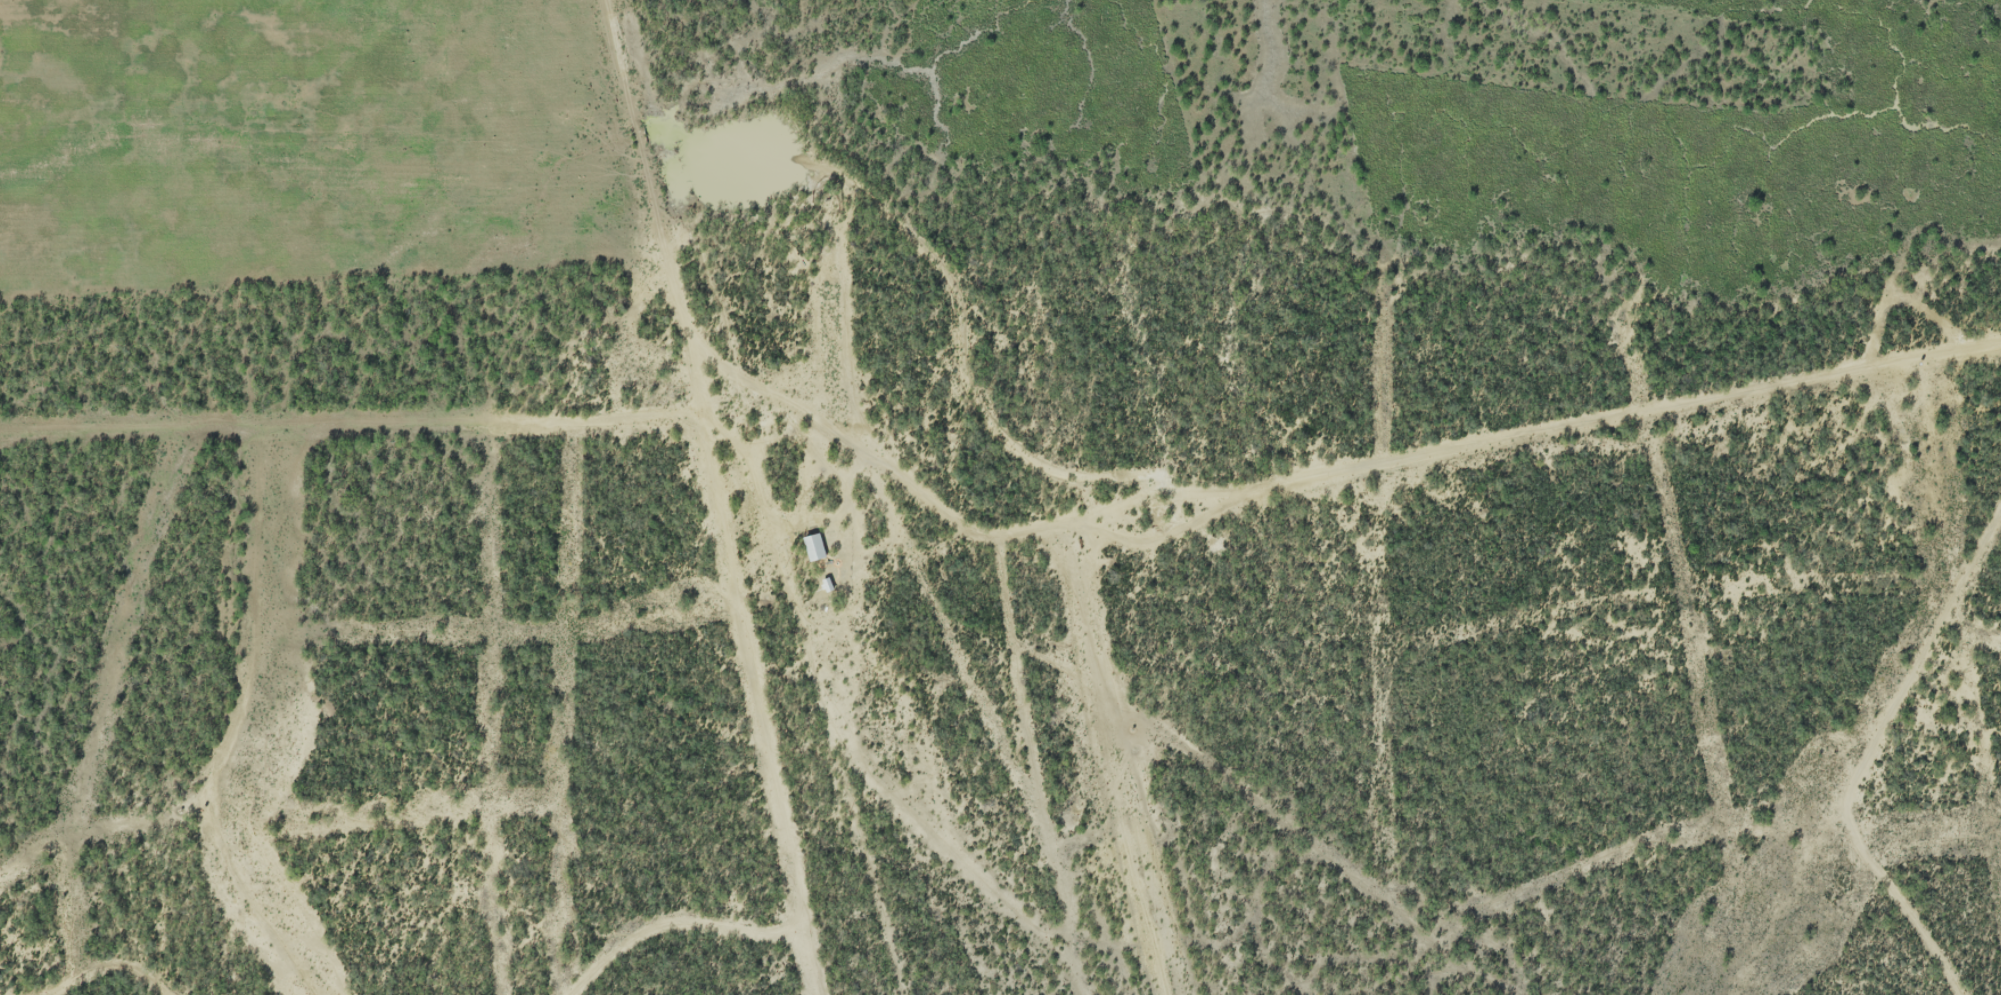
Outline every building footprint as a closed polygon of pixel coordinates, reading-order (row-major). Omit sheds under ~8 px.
[(827,558),(821,533),(804,537),(811,562),(827,558)]
